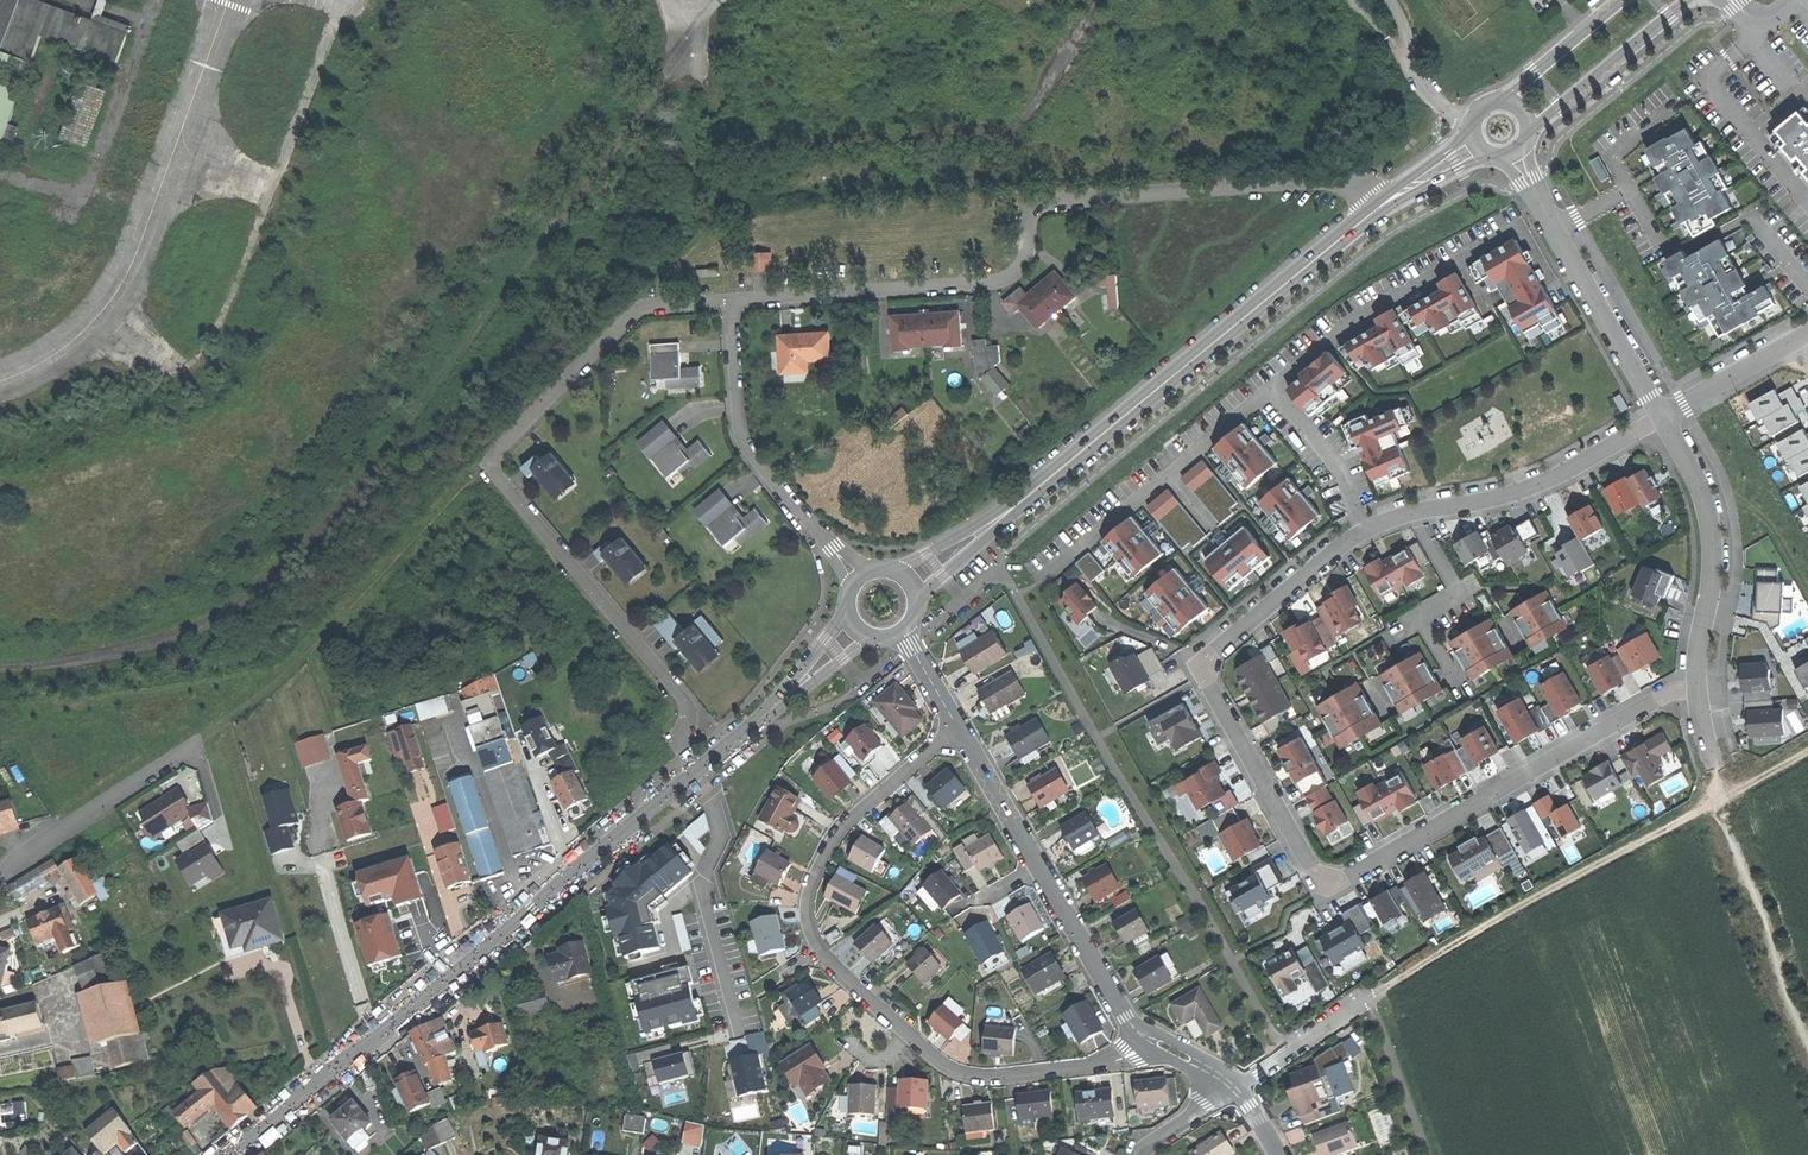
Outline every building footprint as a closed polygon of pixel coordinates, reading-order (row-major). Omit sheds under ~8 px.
[(22,0),(4,0),(0,11),(0,49),(4,51),(22,0)] [(33,62),(43,35),(119,62),(130,33),(94,20),(40,0),(22,0),(4,51),(33,62)] [(97,12),(94,20),(130,33),(132,25),(97,12)] [(2,148),(33,62),(4,51),(0,49),(0,148),(2,148)] [(1623,77),(1621,75),(1612,83),(1615,87),(1622,81),(1624,79),(1623,77)] [(1800,112),(1779,129),(1790,142),(1785,146),(1797,161),(1801,158),(1807,167),(1807,121),(1800,112)] [(1688,128),(1647,150),(1655,163),(1649,166),(1652,171),(1657,167),(1659,167),(1663,174),(1658,177),(1657,178),(1664,191),(1656,196),(1659,201),(1669,195),(1675,207),(1674,208),(1680,220),(1672,225),(1675,230),(1685,225),(1684,224),(1687,222),(1696,237),(1718,224),(1714,218),(1733,208),(1727,196),(1737,190),(1734,185),(1729,188),(1722,175),(1727,172),(1724,167),(1720,169),(1713,156),(1711,157),(1703,142),(1702,142),(1699,136),(1694,139),(1688,128)] [(1600,156),(1590,161),(1602,182),(1611,177),(1600,156)] [(1747,238),(1751,242),(1756,238),(1753,233),(1747,238)] [(1546,290),(1517,240),(1469,268),(1478,284),(1494,274),(1508,299),(1507,300),(1508,302),(1499,307),(1502,310),(1510,305),(1530,339),(1546,330),(1548,334),(1569,322),(1564,313),(1560,315),(1546,290)] [(1678,254),(1667,261),(1675,274),(1668,277),(1671,282),(1678,279),(1692,304),(1685,307),(1688,312),(1695,309),(1702,322),(1698,324),(1701,329),(1713,322),(1722,337),(1762,314),(1761,313),(1777,304),(1770,292),(1775,289),(1771,282),(1766,285),(1766,286),(1751,295),(1746,287),(1748,286),(1721,240),(1689,258),(1685,251),(1684,251),(1681,246),(1675,249),(1678,254)] [(1751,242),(1745,247),(1748,251),(1753,246),(1751,242)] [(750,252),(751,270),(771,270),(770,252),(750,252)] [(1768,264),(1764,267),(1769,273),(1773,269),(1768,264)] [(698,277),(718,275),(718,268),(698,269),(698,277)] [(1048,279),(1038,287),(1058,311),(1077,295),(1058,271),(1048,279)] [(1402,306),(1378,319),(1382,326),(1379,328),(1378,327),(1369,333),(1341,349),(1354,364),(1366,357),(1373,370),(1377,368),(1379,372),(1388,367),(1386,363),(1399,356),(1405,366),(1425,354),(1420,345),(1416,347),(1404,325),(1410,322),(1415,329),(1429,321),(1436,334),(1440,333),(1442,336),(1451,331),(1449,327),(1462,320),(1468,330),(1485,320),(1458,274),(1441,284),(1445,290),(1442,292),(1441,291),(1434,296),(1406,312),(1402,306)] [(1113,308),(1122,308),(1120,284),(1111,285),(1113,308)] [(1039,327),(1058,311),(1038,287),(1030,293),(1025,287),(1018,292),(1007,301),(1016,312),(1023,307),(1039,327)] [(941,311),(927,312),(929,343),(947,342),(948,345),(964,345),(961,310),(941,311)] [(909,313),(893,314),(896,349),(912,347),(912,345),(929,343),(927,312),(909,313)] [(1493,315),(1485,320),(1487,324),(1495,319),(1493,315)] [(811,359),(834,357),(832,330),(807,332),(782,334),(785,371),(811,369),(811,359)] [(989,336),(975,337),(978,373),(982,377),(984,375),(1000,394),(1011,384),(996,366),(1003,360),(1002,343),(989,344),(989,336)] [(667,387),(702,384),(702,376),(701,366),(682,367),(680,342),(655,344),(656,353),(651,353),(653,374),(666,374),(666,379),(667,387)] [(1308,370),(1302,375),(1304,377),(1289,390),(1311,416),(1340,392),(1334,384),(1348,373),(1330,352),(1308,370)] [(1776,389),(1750,404),(1760,421),(1764,419),(1774,436),(1800,421),(1797,415),(1807,409),(1800,397),(1799,398),(1795,391),(1793,387),(1779,395),(1776,389)] [(1622,410),(1629,407),(1621,394),(1615,397),(1622,410)] [(906,406),(887,421),(892,428),(911,412),(906,406)] [(1353,450),(1360,447),(1362,451),(1377,486),(1391,481),(1398,477),(1411,472),(1402,450),(1401,446),(1394,432),(1410,425),(1403,408),(1371,421),(1368,414),(1343,425),(1353,450)] [(665,422),(640,442),(666,474),(676,466),(679,470),(684,476),(712,454),(705,445),(700,439),(685,451),(675,439),(676,436),(672,431),(665,422)] [(1278,464),(1278,463),(1265,447),(1259,440),(1245,423),(1244,424),(1245,425),(1232,436),(1231,434),(1215,449),(1226,462),(1228,466),(1244,452),(1249,459),(1234,472),(1237,476),(1248,489),(1265,475),(1264,473),(1276,463),(1278,464)] [(1778,444),(1788,461),(1790,460),(1800,477),(1807,472),(1807,434),(1804,429),(1778,444)] [(1267,434),(1259,440),(1265,447),(1272,440),(1267,434)] [(563,482),(572,475),(553,452),(544,460),(539,454),(524,467),(532,476),(537,472),(540,469),(544,474),(540,476),(544,481),(556,495),(567,486),(563,482)] [(1234,472),(1249,459),(1244,452),(1228,466),(1231,469),(1234,472)] [(1239,502),(1204,460),(1183,478),(1221,524),(1235,513),(1231,509),(1239,502)] [(1228,466),(1226,462),(1218,468),(1220,472),(1228,466)] [(669,478),(679,470),(676,466),(666,474),(669,478)] [(1646,469),(1629,479),(1643,502),(1645,506),(1662,496),(1656,486),(1660,484),(1657,480),(1654,475),(1651,477),(1646,469)] [(1237,476),(1234,472),(1226,478),(1228,482),(1237,476)] [(1403,487),(1398,477),(1391,481),(1395,490),(1403,487)] [(1629,479),(1628,477),(1615,484),(1617,486),(1607,492),(1620,514),(1630,508),(1631,510),(1643,502),(1629,479)] [(1320,516),(1321,515),(1308,498),(1302,492),(1291,479),(1290,478),(1288,480),(1288,481),(1259,503),(1268,514),(1271,517),(1287,504),(1292,510),(1277,524),(1280,527),(1291,540),(1308,526),(1307,525),(1319,514),(1320,516)] [(1310,485),(1302,492),(1308,498),(1315,492),(1310,485)] [(723,542),(733,534),(736,538),(741,544),(769,522),(762,514),(757,507),(742,520),(732,507),(731,503),(729,499),(721,489),(696,510),(723,542)] [(1208,535),(1169,489),(1148,507),(1183,549),(1191,543),(1194,547),(1208,535)] [(1277,524),(1292,510),(1287,504),(1271,517),(1274,520),(1277,524)] [(1580,537),(1582,541),(1604,528),(1602,524),(1591,506),(1579,513),(1569,519),(1580,537)] [(1271,517),(1268,514),(1261,520),(1263,523),(1271,517)] [(1134,516),(1103,541),(1134,579),(1135,578),(1134,577),(1147,566),(1148,567),(1165,553),(1153,540),(1151,537),(1148,534),(1145,530),(1142,526),(1134,516)] [(1508,528),(1493,537),(1510,565),(1521,559),(1519,557),(1529,551),(1524,544),(1540,535),(1531,519),(1513,529),(1511,526),(1508,528)] [(1150,520),(1142,526),(1145,530),(1153,523),(1150,520)] [(1280,527),(1277,524),(1269,530),(1271,534),(1280,527)] [(1230,589),(1231,590),(1248,576),(1254,571),(1271,557),(1270,556),(1269,557),(1258,544),(1260,543),(1245,526),(1232,537),(1229,540),(1226,543),(1222,546),(1219,548),(1205,560),(1220,576),(1221,575),(1232,588),(1230,589)] [(1229,540),(1232,537),(1226,529),(1222,532),(1229,540)] [(1158,530),(1151,537),(1153,540),(1161,533),(1158,530)] [(1468,538),(1456,545),(1468,565),(1490,552),(1478,532),(1468,538)] [(726,546),(736,538),(733,534),(723,542),(726,546)] [(635,566),(643,559),(624,537),(615,545),(611,539),(595,552),(602,561),(608,557),(611,554),(615,558),(611,561),(615,565),(627,580),(638,571),(635,566)] [(1219,548),(1222,546),(1216,537),(1212,540),(1219,548)] [(1582,541),(1580,537),(1570,543),(1572,545),(1567,548),(1558,554),(1571,577),(1582,571),(1582,572),(1586,570),(1596,564),(1582,541)] [(1419,542),(1409,548),(1420,567),(1430,562),(1419,542)] [(1423,572),(1420,567),(1409,548),(1388,559),(1383,563),(1381,559),(1367,567),(1369,571),(1367,572),(1381,597),(1407,582),(1409,586),(1424,577),(1421,574),(1423,572)] [(1076,563),(1091,582),(1105,571),(1090,552),(1076,563)] [(1678,575),(1646,564),(1633,594),(1660,604),(1684,613),(1690,595),(1673,587),(1678,575)] [(1147,592),(1146,593),(1160,610),(1165,617),(1179,633),(1180,633),(1179,631),(1192,621),(1193,622),(1210,608),(1199,594),(1196,591),(1194,588),(1190,584),(1188,581),(1177,568),(1160,582),(1161,583),(1148,594),(1147,592)] [(1759,570),(1757,603),(1761,603),(1761,584),(1778,584),(1778,571),(1759,570)] [(1261,579),(1254,571),(1248,576),(1254,584),(1261,579)] [(1188,581),(1190,584),(1198,578),(1196,574),(1188,581)] [(1070,594),(1061,601),(1080,624),(1089,616),(1088,615),(1092,611),(1098,607),(1085,591),(1085,592),(1078,583),(1068,592),(1070,594)] [(1196,591),(1199,594),(1206,588),(1204,584),(1196,591)] [(1761,603),(1761,612),(1782,613),(1785,613),(1785,612),(1785,599),(1786,585),(1778,584),(1761,584),(1761,603)] [(1348,586),(1334,594),(1336,597),(1331,599),(1326,602),(1327,604),(1317,609),(1322,617),(1334,638),(1363,622),(1354,607),(1359,605),(1355,598),(1353,595),(1348,586)] [(1527,603),(1512,612),(1533,648),(1568,627),(1548,592),(1533,600),(1543,617),(1537,621),(1527,603)] [(1785,599),(1785,612),(1793,612),(1794,599),(1785,599)] [(1530,601),(1527,603),(1537,621),(1543,617),(1533,600),(1530,601)] [(1761,612),(1761,603),(1757,603),(1755,602),(1755,620),(1769,623),(1773,630),(1782,625),(1782,613),(1761,612)] [(1157,623),(1165,617),(1160,610),(1152,617),(1157,623)] [(708,654),(726,640),(704,614),(694,623),(695,624),(687,631),(670,611),(656,623),(677,648),(681,644),(685,641),(689,646),(685,649),(688,653),(692,658),(701,668),(712,658),(708,654)] [(1311,621),(1306,624),(1302,627),(1300,624),(1300,623),(1285,632),(1295,651),(1301,648),(1309,661),(1328,650),(1327,649),(1337,643),(1334,638),(1322,617),(1312,623),(1311,621)] [(1473,631),(1452,643),(1473,679),(1513,656),(1492,619),(1473,631)] [(969,662),(975,672),(1008,653),(994,630),(980,639),(976,632),(958,643),(962,650),(980,639),(982,643),(964,654),(969,662)] [(1619,650),(1621,654),(1632,672),(1632,673),(1640,668),(1640,669),(1650,663),(1661,657),(1648,633),(1619,650)] [(962,650),(964,654),(982,643),(980,639),(962,650)] [(1033,639),(1026,643),(1031,651),(1037,647),(1033,639)] [(688,661),(692,658),(688,653),(685,649),(681,652),(688,661)] [(1248,695),(1263,722),(1293,706),(1264,653),(1238,668),(1236,674),(1248,695)] [(1399,666),(1381,677),(1402,713),(1443,690),(1422,653),(1404,663),(1415,681),(1409,684),(1399,666)] [(1143,669),(1134,654),(1125,660),(1123,657),(1111,664),(1127,693),(1150,680),(1143,669)] [(1604,694),(1614,688),(1613,686),(1623,680),(1622,678),(1632,672),(1621,654),(1611,660),(1609,656),(1589,668),(1604,694)] [(1769,662),(1742,664),(1745,694),(1772,691),(1769,662)] [(1796,669),(1807,692),(1807,662),(1796,669)] [(1402,664),(1399,666),(1409,684),(1415,681),(1404,663),(1402,664)] [(1542,708),(1551,724),(1561,718),(1560,716),(1570,710),(1572,713),(1577,710),(1584,706),(1564,672),(1557,677),(1554,675),(1549,678),(1548,682),(1541,686),(1551,703),(1542,708)] [(464,702),(518,857),(534,851),(554,844),(548,828),(540,831),(534,815),(540,813),(514,739),(518,738),(496,673),(467,689),(470,700),(464,702)] [(1014,674),(980,695),(985,704),(992,716),(993,716),(1008,707),(1026,696),(1014,674)] [(1624,683),(1623,680),(1613,686),(1614,688),(1619,685),(1624,683)] [(1336,697),(1318,708),(1342,748),(1382,724),(1359,684),(1341,694),(1353,714),(1347,717),(1336,697)] [(875,704),(903,737),(922,721),(914,711),(912,709),(910,706),(913,704),(897,685),(875,704)] [(1339,696),(1336,697),(1347,717),(1353,714),(1341,694),(1339,696)] [(445,696),(432,700),(437,715),(450,712),(445,696)] [(1522,698),(1498,710),(1517,744),(1530,737),(1541,730),(1522,698)] [(432,700),(418,705),(423,719),(437,715),(432,700)] [(1185,703),(1151,722),(1163,744),(1174,738),(1180,749),(1203,736),(1193,717),(1185,703)] [(1013,715),(1008,707),(993,716),(998,724),(1013,715)] [(1750,712),(1752,739),(1787,736),(1785,710),(1750,712)] [(1050,742),(1038,720),(1007,738),(1013,750),(1022,765),(1039,755),(1037,750),(1050,742)] [(399,730),(411,767),(417,765),(425,763),(413,726),(399,730)] [(876,753),(883,747),(866,727),(843,746),(852,756),(857,752),(865,762),(867,761),(876,753)] [(1463,749),(1458,752),(1469,771),(1470,773),(1481,766),(1480,763),(1490,757),(1500,752),(1485,727),(1463,740),(1466,745),(1462,748),(1463,749)] [(1655,739),(1646,744),(1657,763),(1662,760),(1659,756),(1673,749),(1664,734),(1655,739)] [(303,767),(333,762),(328,736),(298,741),(303,767)] [(1303,737),(1280,750),(1294,774),(1299,783),(1322,771),(1303,737)] [(568,766),(577,762),(566,739),(539,752),(545,765),(563,757),(568,766)] [(1447,742),(1421,755),(1426,764),(1451,751),(1447,742)] [(1646,744),(1632,752),(1643,772),(1650,784),(1665,776),(1657,763),(1646,744)] [(350,841),(372,834),(362,803),(371,800),(364,775),(375,772),(369,761),(364,762),(360,749),(343,755),(358,804),(340,810),(350,841)] [(870,765),(867,761),(865,762),(857,752),(852,756),(863,770),(870,765)] [(1446,754),(1425,766),(1439,790),(1454,781),(1460,777),(1459,776),(1469,771),(1458,752),(1448,758),(1446,754)] [(1635,777),(1643,772),(1632,752),(1623,757),(1635,777)] [(1197,774),(1184,782),(1200,809),(1212,802),(1220,815),(1233,807),(1239,804),(1231,790),(1225,793),(1219,783),(1218,783),(1216,781),(1214,777),(1222,773),(1215,762),(1196,773),(1197,774)] [(1597,801),(1623,787),(1609,762),(1603,766),(1583,777),(1597,801)] [(427,770),(425,763),(417,765),(411,767),(413,774),(427,770)] [(841,790),(850,783),(834,763),(815,779),(831,799),(841,790)] [(948,769),(945,772),(956,783),(964,792),(967,790),(948,769)] [(1033,784),(1029,787),(1035,798),(1041,807),(1046,804),(1050,813),(1069,802),(1064,793),(1068,791),(1056,771),(1043,779),(1033,784)] [(1329,784),(1322,771),(1299,783),(1307,797),(1326,786),(1329,784)] [(577,805),(589,799),(576,772),(555,782),(569,809),(577,805)] [(945,809),(964,792),(956,783),(945,772),(927,789),(945,809)] [(1353,808),(1365,827),(1395,810),(1400,807),(1402,811),(1416,803),(1414,799),(1416,798),(1402,773),(1376,787),(1374,784),(1359,792),(1361,795),(1359,796),(1363,803),(1353,808)] [(454,784),(485,880),(494,878),(502,875),(494,851),(500,850),(476,777),(454,784)] [(1307,797),(1316,812),(1334,802),(1326,786),(1307,797)] [(180,789),(140,813),(144,820),(143,826),(152,842),(191,817),(200,831),(215,822),(210,803),(192,808),(180,789)] [(291,827),(302,824),(293,789),(266,796),(274,827),(266,830),(273,855),(297,849),(291,827)] [(782,836),(784,834),(792,840),(796,840),(800,838),(801,836),(802,834),(802,830),(800,826),(793,821),(802,808),(781,792),(761,821),(782,836)] [(1549,795),(1534,804),(1543,819),(1551,815),(1564,838),(1582,827),(1568,804),(1562,807),(1558,810),(1549,795)] [(20,823),(13,800),(0,804),(0,829),(20,823)] [(932,830),(910,803),(908,804),(905,801),(896,809),(885,819),(886,821),(887,823),(896,836),(901,832),(913,847),(932,830)] [(1334,802),(1316,812),(1314,813),(1316,817),(1318,816),(1322,823),(1320,824),(1327,836),(1338,829),(1337,828),(1348,822),(1336,801),(1334,802)] [(449,804),(436,809),(441,826),(455,821),(449,804)] [(1220,834),(1228,848),(1230,847),(1238,859),(1261,846),(1252,830),(1246,820),(1242,822),(1233,807),(1220,815),(1213,819),(1221,834),(1220,834)] [(1545,843),(1526,810),(1523,812),(1518,815),(1516,814),(1508,819),(1514,830),(1513,830),(1527,853),(1545,843)] [(1086,814),(1062,829),(1069,841),(1074,851),(1077,850),(1079,854),(1082,855),(1095,847),(1092,841),(1099,837),(1086,814)] [(704,815),(684,833),(702,853),(707,848),(700,840),(715,827),(704,815)] [(457,830),(455,821),(441,826),(444,834),(457,830)] [(1455,866),(1463,879),(1497,859),(1502,867),(1519,858),(1502,829),(1486,838),(1486,836),(1472,844),(1471,842),(1468,844),(1461,848),(1462,850),(1449,858),(1454,867),(1455,866)] [(1123,831),(1107,839),(1112,847),(1128,839),(1123,831)] [(979,872),(1004,857),(997,845),(991,835),(966,850),(963,845),(954,850),(967,872),(976,867),(979,872)] [(885,850),(863,838),(858,847),(851,859),(873,872),(885,850)] [(209,842),(178,862),(195,889),(227,869),(209,842)] [(460,845),(438,852),(450,888),(461,885),(462,888),(466,887),(469,886),(468,882),(472,881),(460,845)] [(604,899),(621,957),(654,947),(647,922),(654,919),(652,910),(659,905),(657,899),(691,871),(670,845),(604,899)] [(1235,861),(1238,859),(1230,847),(1228,848),(1235,861)] [(507,873),(500,850),(494,851),(502,875),(507,873)] [(766,889),(770,882),(780,887),(786,875),(791,866),(779,859),(775,857),(768,853),(752,882),(766,889)] [(1283,874),(1276,861),(1281,859),(1278,854),(1237,877),(1242,886),(1228,893),(1245,922),(1265,911),(1262,906),(1276,898),(1303,883),(1298,874),(1285,879),(1283,874)] [(76,858),(59,869),(81,905),(98,895),(76,858)] [(45,877),(59,869),(54,860),(40,869),(45,877)] [(615,879),(619,884),(638,870),(634,865),(615,879)] [(1119,888),(1107,867),(1083,880),(1091,893),(1095,902),(1096,901),(1099,907),(1116,897),(1113,892),(1119,888)] [(855,877),(840,868),(830,886),(824,898),(855,914),(867,891),(852,883),(855,877)] [(45,877),(40,869),(8,889),(16,902),(48,882),(45,877)] [(955,899),(960,895),(942,873),(918,893),(934,913),(941,906),(943,908),(955,899)] [(1432,885),(1425,873),(1421,875),(1407,883),(1408,885),(1400,890),(1406,901),(1415,917),(1423,912),(1428,920),(1446,909),(1437,893),(1434,895),(1431,890),(1432,885)] [(1398,906),(1406,901),(1400,890),(1398,886),(1390,890),(1389,890),(1386,892),(1386,894),(1381,897),(1380,895),(1371,901),(1373,905),(1384,925),(1403,914),(1398,906)] [(405,981),(405,977),(411,975),(399,936),(435,924),(426,896),(356,918),(381,1002),(400,986),(405,981)] [(382,896),(373,898),(376,907),(385,905),(382,896)] [(1023,942),(1045,929),(1037,917),(1026,897),(1013,904),(1017,912),(1008,917),(1023,942)] [(225,914),(236,954),(262,947),(285,940),(272,900),(225,914)] [(1365,932),(1376,927),(1364,902),(1345,912),(1350,922),(1318,938),(1325,953),(1331,950),(1338,965),(1344,962),(1348,970),(1365,962),(1360,953),(1372,947),(1365,932)] [(460,907),(448,909),(451,931),(463,930),(460,907)] [(77,935),(67,912),(62,914),(61,910),(50,915),(49,911),(44,913),(39,915),(40,919),(30,923),(39,945),(57,937),(64,954),(77,949),(72,937),(77,935)] [(1136,910),(1115,922),(1121,933),(1127,943),(1133,939),(1137,946),(1149,939),(1146,932),(1148,931),(1136,910)] [(684,952),(694,950),(684,913),(675,916),(684,952)] [(229,956),(236,954),(225,914),(217,916),(229,956)] [(761,956),(785,950),(781,935),(776,916),(751,923),(756,941),(760,954),(761,956)] [(1184,930),(1192,925),(1186,916),(1178,920),(1184,930)] [(884,919),(855,945),(864,954),(872,964),(898,940),(886,926),(888,924),(884,919)] [(982,963),(1003,951),(987,922),(981,926),(965,934),(982,963)] [(1190,938),(1197,934),(1193,927),(1186,931),(1190,938)] [(841,936),(837,930),(826,937),(830,944),(841,936)] [(751,957),(760,954),(756,941),(748,944),(751,957)] [(1290,1007),(1312,996),(1306,984),(1313,981),(1319,991),(1331,985),(1309,942),(1268,963),(1290,1007)] [(558,982),(565,980),(567,987),(595,980),(586,945),(568,949),(563,950),(564,955),(552,958),(558,982)] [(11,951),(0,948),(0,988),(1,989),(15,984),(17,974),(6,971),(11,951)] [(924,950),(908,966),(917,976),(929,990),(952,967),(938,952),(932,958),(924,950)] [(111,1042),(117,1068),(138,1062),(135,1050),(143,1048),(132,1002),(123,1004),(111,951),(79,965),(84,984),(74,987),(81,1012),(90,1009),(99,1045),(111,1042)] [(1167,954),(1135,972),(1142,984),(1148,994),(1179,976),(1167,954)] [(1065,986),(1061,979),(1065,977),(1059,967),(1054,958),(1049,961),(1046,957),(1023,971),(1036,994),(1040,992),(1044,998),(1065,986)] [(633,1034),(691,1019),(677,965),(619,980),(633,1034)] [(801,1016),(822,1001),(816,991),(810,982),(788,996),(801,1016)] [(1200,989),(1172,1006),(1176,1013),(1182,1024),(1194,1017),(1206,1037),(1221,1028),(1200,989)] [(543,992),(519,998),(522,1012),(547,1006),(543,992)] [(1092,1037),(1101,1031),(1085,1003),(1064,1016),(1080,1044),(1092,1037)] [(38,1005),(0,1014),(0,1042),(10,1040),(9,1034),(44,1025),(38,1005)] [(964,1024),(944,1006),(929,1023),(939,1032),(949,1041),(964,1024)] [(436,1062),(443,1086),(455,1082),(448,1057),(458,1051),(444,1018),(423,1028),(414,1033),(429,1066),(436,1062)] [(1010,1020),(988,1018),(984,1053),(998,1054),(1013,1056),(1015,1029),(1009,1029),(1010,1020)] [(489,1054),(500,1051),(500,1049),(512,1046),(506,1023),(493,1027),(482,1030),(483,1031),(474,1033),(479,1051),(488,1048),(489,1052),(489,1054)] [(761,1037),(730,1040),(731,1054),(762,1051),(761,1037)] [(816,1091),(830,1082),(822,1070),(820,1067),(818,1063),(821,1061),(811,1046),(781,1066),(792,1083),(797,1080),(800,1085),(806,1094),(814,1089),(816,1091)] [(656,1065),(665,1087),(696,1074),(687,1052),(656,1065)] [(728,1082),(731,1100),(771,1093),(764,1055),(731,1061),(735,1081),(728,1082)] [(73,1062),(74,1067),(59,1070),(61,1082),(95,1076),(92,1059),(73,1062)] [(370,1090),(380,1088),(374,1065),(365,1073),(370,1090)] [(1319,1110),(1314,1112),(1311,1104),(1321,1100),(1316,1087),(1324,1084),(1323,1082),(1334,1077),(1335,1075),(1336,1072),(1334,1069),(1332,1068),(1329,1068),(1328,1066),(1318,1069),(1317,1067),(1292,1077),(1295,1084),(1298,1092),(1293,1094),(1289,1096),(1292,1103),(1295,1110),(1298,1109),(1301,1117),(1302,1117),(1306,1125),(1322,1119),(1321,1115),(1319,1110)] [(231,1130),(258,1108),(226,1068),(217,1070),(201,1079),(198,1075),(192,1078),(195,1082),(194,1083),(201,1092),(175,1113),(170,1106),(158,1115),(164,1123),(174,1114),(186,1128),(192,1123),(213,1106),(231,1130)] [(408,1079),(398,1083),(412,1113),(431,1104),(417,1075),(408,1079)] [(795,1088),(800,1085),(797,1080),(792,1083),(795,1088)] [(1140,1108),(1168,1105),(1165,1080),(1148,1082),(1137,1083),(1140,1108)] [(899,1108),(926,1109),(928,1082),(913,1081),(901,1081),(899,1108)] [(1290,1086),(1293,1094),(1298,1092),(1295,1084),(1290,1086)] [(862,1086),(849,1086),(849,1115),(875,1115),(875,1086),(862,1086)] [(807,1097),(816,1091),(814,1089),(806,1094),(807,1097)] [(1100,1125),(1114,1123),(1114,1116),(1112,1089),(1094,1091),(1077,1093),(1080,1119),(1099,1117),(1100,1125)] [(443,1090),(429,1094),(435,1108),(449,1103),(443,1090)] [(1044,1114),(1053,1113),(1051,1092),(1036,1093),(1018,1096),(1021,1125),(1034,1123),(1034,1118),(1045,1117),(1044,1114)] [(372,1140),(366,1133),(373,1127),(354,1104),(348,1109),(332,1122),(358,1152),(372,1140)] [(994,1129),(992,1104),(978,1106),(963,1107),(967,1139),(988,1136),(987,1130),(994,1129)] [(1339,1108),(1321,1115),(1322,1119),(1341,1112),(1339,1108)] [(132,1134),(131,1130),(116,1110),(87,1134),(103,1152),(118,1140),(127,1152),(124,1154),(125,1154),(150,1154),(132,1134)] [(623,1133),(644,1136),(646,1121),(625,1117),(623,1133)] [(442,1146),(456,1140),(447,1121),(436,1124),(434,1126),(442,1146)] [(685,1144),(704,1148),(708,1125),(689,1121),(685,1144)] [(1359,1147),(1350,1123),(1314,1136),(1319,1148),(1322,1154),(1338,1154),(1359,1147)] [(428,1151),(442,1146),(434,1126),(423,1138),(428,1151)] [(1223,1134),(1205,1145),(1192,1154),(1193,1154),(1236,1154),(1223,1134)] [(542,1141),(539,1154),(568,1154),(570,1146),(542,1141)] [(848,1154),(860,1154),(860,1146),(847,1146),(848,1154)]
